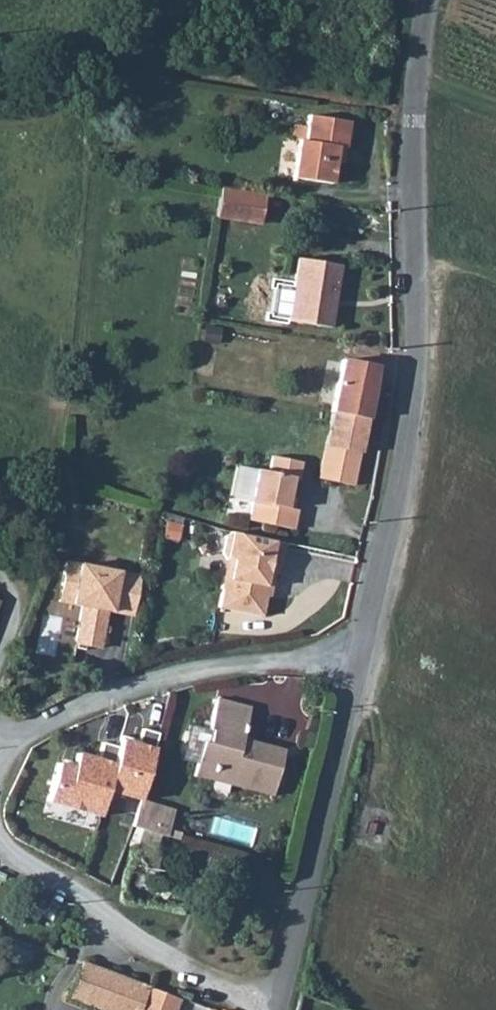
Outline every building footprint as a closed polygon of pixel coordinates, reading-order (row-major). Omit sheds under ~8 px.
[(297,134),(292,172),(334,179),(340,141),(347,142),(351,118),(309,113),(305,135),(297,134)] [(221,186),(217,212),(260,218),(264,192),(221,186)] [(300,256),(288,319),(329,323),(338,261),(300,256)] [(342,361),(332,410),(367,418),(372,394),(373,368),(342,361)] [(332,410),(318,477),(352,484),(367,418),(332,410)] [(255,502),(249,521),(291,530),(295,509),(285,507),(291,481),(297,482),(301,464),(274,458),(271,471),(258,468),(251,500),(255,502)] [(284,541),(228,529),(228,533),(222,533),(218,552),(224,559),(213,605),(258,615),(266,579),(272,581),(274,572),(278,572),(282,551),(284,541)] [(104,608),(133,614),(141,575),(67,560),(62,583),(76,586),(84,597),(83,603),(75,641),(100,646),(105,618),(102,617),(104,608)] [(76,586),(62,583),(58,599),(83,603),(84,597),(76,586)] [(250,722),(223,715),(226,701),(218,699),(210,730),(191,725),(183,760),(199,764),(196,774),(222,781),(225,774),(258,782),(279,787),(288,748),(246,739),(250,722)] [(226,701),(223,715),(250,722),(253,708),(226,701)] [(120,743),(107,787),(142,796),(161,730),(144,725),(141,737),(123,732),(120,743)] [(107,787),(120,743),(103,739),(99,756),(78,750),(73,764),(58,760),(47,797),(99,812),(107,787)] [(138,807),(135,823),(171,835),(178,810),(142,796),(140,802),(138,807)] [(10,940),(13,928),(0,922),(0,936),(10,940)] [(69,999),(98,1009),(114,1009),(125,979),(81,963),(80,966),(69,999)] [(180,998),(177,997),(125,979),(114,1009),(175,1009),(180,998)]
